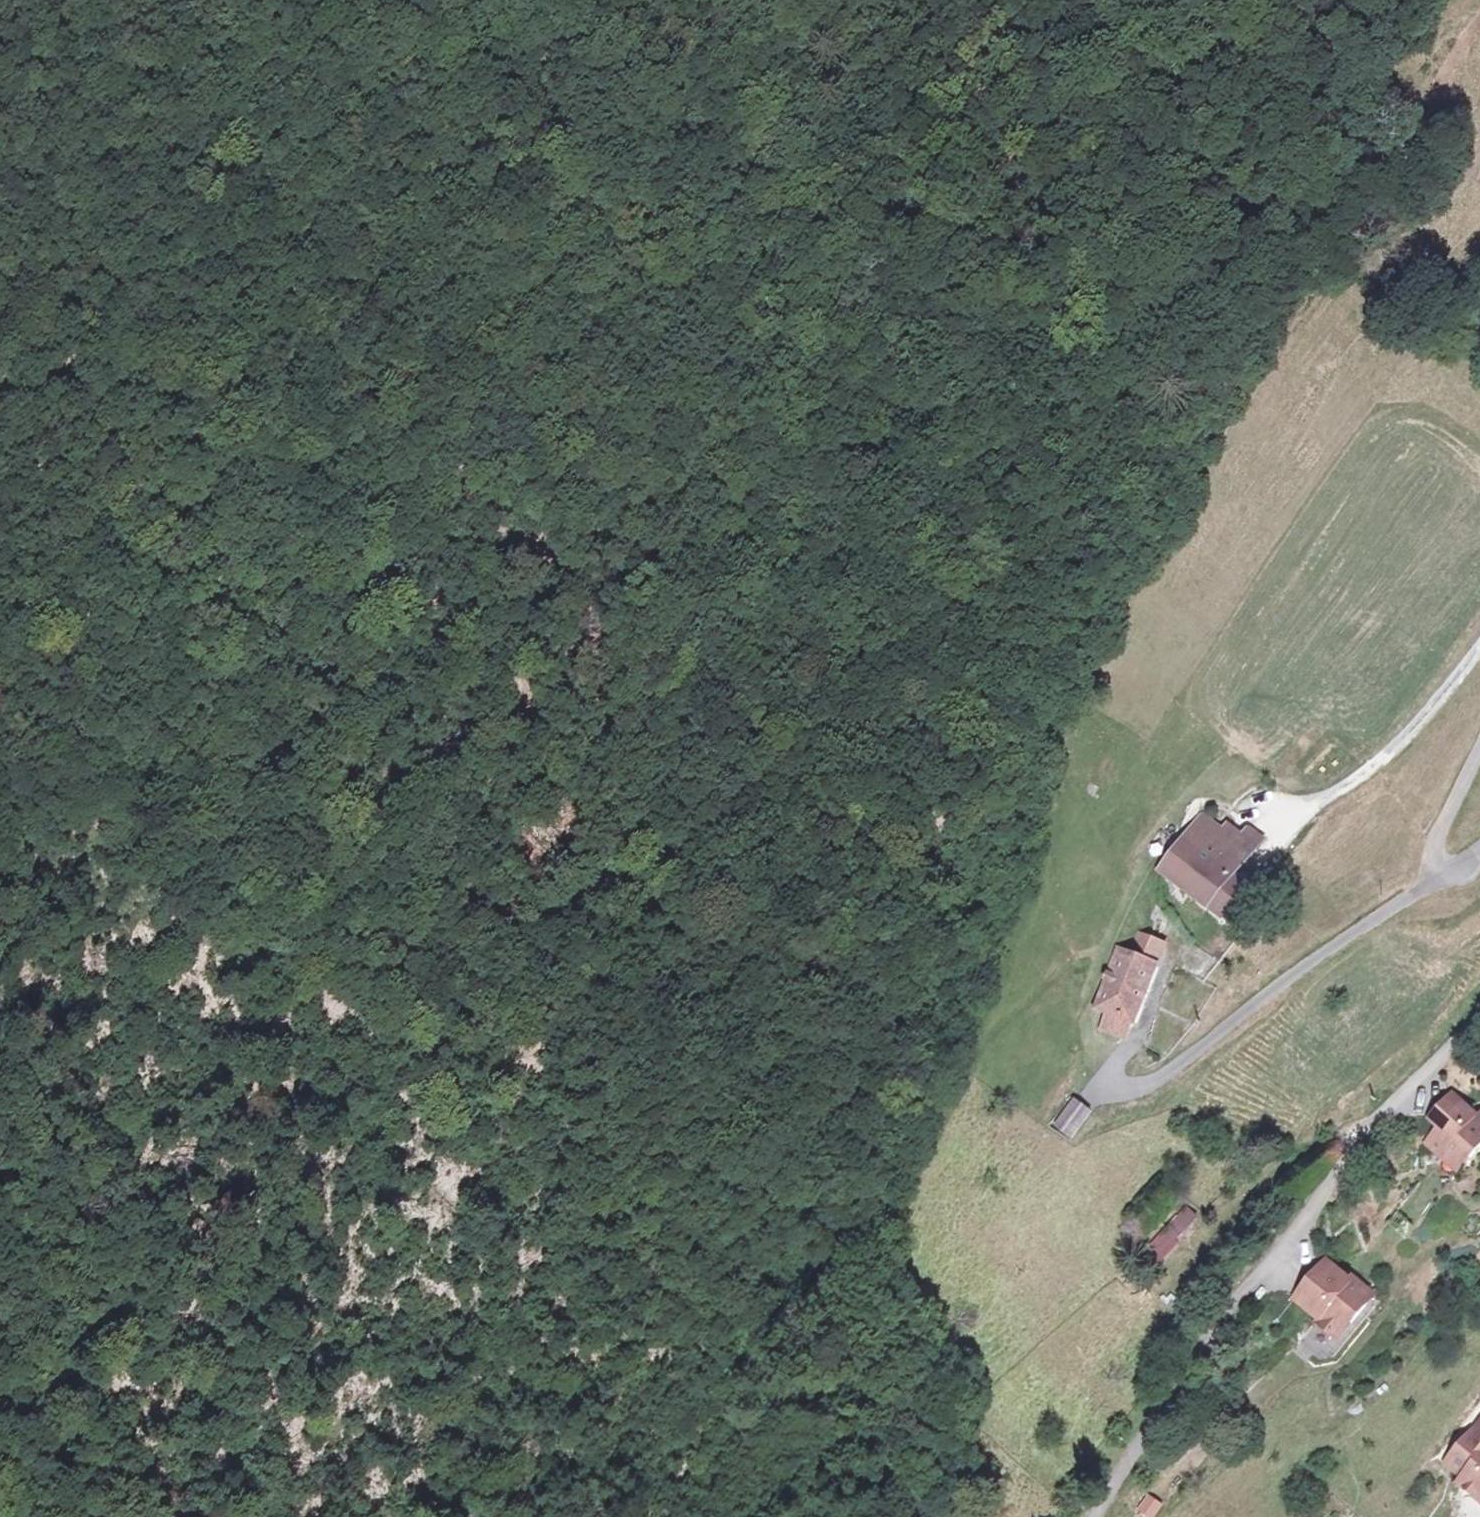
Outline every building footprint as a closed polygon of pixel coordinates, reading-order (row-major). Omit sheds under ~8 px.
[(1204,811),(1160,874),(1236,928),(1268,893),(1248,880),(1276,840),(1204,811)] [(1176,946),(1144,932),(1134,954),(1118,947),(1093,1004),(1112,1012),(1104,1029),(1134,1042),(1176,946)] [(1070,1139),(1091,1108),(1072,1095),(1050,1125),(1070,1139)] [(1456,1100),(1422,1146),(1455,1177),(1479,1168),(1479,1114),(1456,1100)] [(1206,1221),(1187,1206),(1153,1252),(1172,1266),(1206,1221)] [(1386,1302),(1334,1257),(1296,1300),(1348,1345),(1386,1302)] [(1448,1466),(1479,1493),(1479,1430),(1448,1466)] [(1134,1513),(1142,1516),(1155,1516),(1163,1503),(1145,1493),(1134,1513)]
